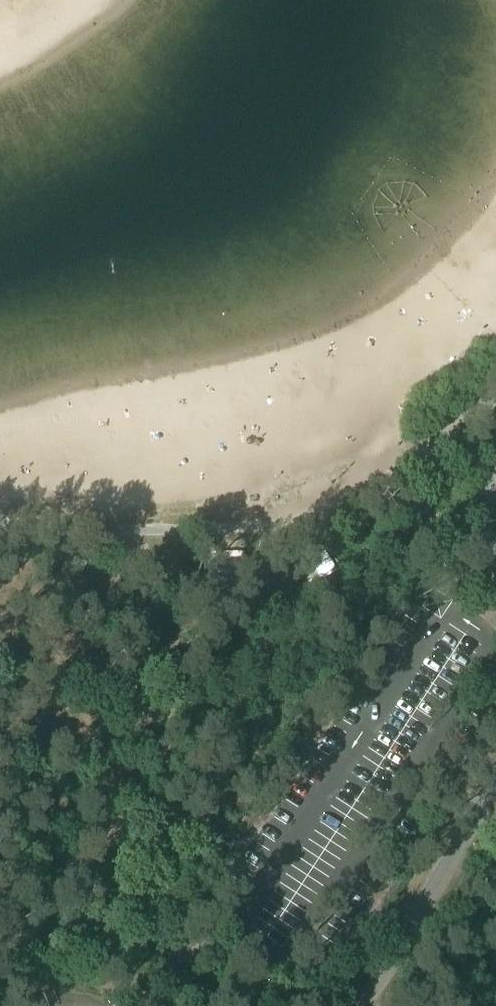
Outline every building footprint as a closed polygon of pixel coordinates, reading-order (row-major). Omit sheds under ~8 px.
[(321,549),(304,559),(311,571),(328,561),(321,549)] [(241,562),(209,562),(209,586),(241,586),(241,562)]
